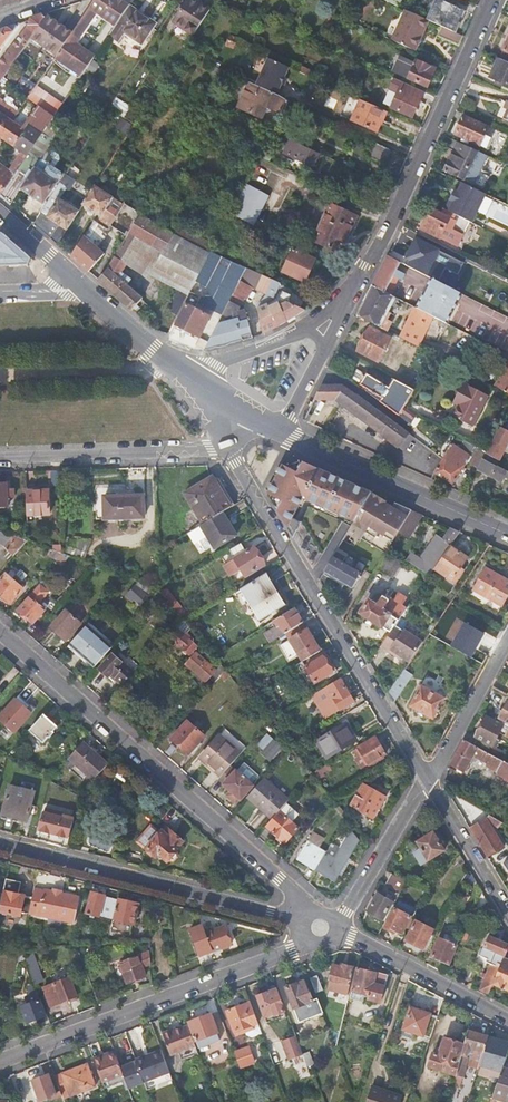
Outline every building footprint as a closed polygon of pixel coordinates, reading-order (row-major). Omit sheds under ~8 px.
[(88,51),(77,44),(77,43),(77,42),(98,13),(108,20),(122,0),(93,0),(55,57),(74,70),(88,51)] [(203,19),(212,5),(215,0),(187,0),(182,7),(203,19)] [(426,19),(427,19),(441,26),(451,30),(461,9),(441,0),(435,0),(426,19)] [(156,22),(130,5),(116,25),(110,34),(118,40),(125,31),(143,42),(156,22)] [(413,50),(427,19),(426,19),(406,10),(392,40),(413,50)] [(25,30),(10,49),(20,55),(46,18),(44,15),(34,18),(31,19),(25,30)] [(70,34),(46,17),(21,54),(46,71),(55,57),(70,34)] [(4,44),(17,27),(17,24),(0,30),(0,49),(4,44)] [(437,35),(457,45),(461,36),(462,36),(451,30),(441,26),(437,35)] [(499,58),(507,62),(507,37),(499,58)] [(0,62),(0,77),(3,80),(5,78),(20,55),(10,49),(0,62)] [(289,65),(268,56),(255,86),(278,96),(283,86),(280,85),(284,77),(289,65)] [(398,56),(392,71),(426,87),(434,70),(415,61),(414,63),(398,56)] [(499,58),(491,76),(507,84),(507,62),(499,58)] [(410,116),(423,91),(392,77),(388,86),(395,90),(387,106),(410,116)] [(5,78),(3,80),(0,85),(0,93),(9,81),(5,78)] [(287,102),(277,98),(278,96),(255,86),(247,82),(237,108),(261,118),(266,107),(282,114),(287,102)] [(58,111),(31,93),(27,99),(54,117),(58,112),(58,111)] [(381,119),(385,110),(360,99),(350,118),(373,130),(379,118),(381,119)] [(7,117),(13,120),(18,112),(3,102),(0,108),(0,129),(7,117)] [(258,126),(264,129),(269,118),(265,115),(257,125),(258,126)] [(462,115),(454,133),(479,144),(488,126),(462,115)] [(1,195),(10,182),(24,161),(29,154),(40,137),(45,131),(40,128),(37,131),(27,125),(25,129),(13,120),(7,117),(0,129),(0,137),(1,138),(23,152),(9,172),(0,163),(0,194),(1,195)] [(50,133),(45,130),(45,131),(40,137),(45,140),(50,133)] [(34,157),(45,140),(40,137),(29,154),(34,157)] [(297,162),(304,147),(283,137),(276,153),(297,162)] [(383,162),(389,149),(373,141),(367,155),(383,162)] [(453,152),(472,161),(478,151),(458,142),(453,152)] [(471,185),(478,172),(470,168),(472,161),(453,152),(444,169),(463,179),(463,181),(471,185)] [(29,164),(34,157),(29,154),(24,161),(29,164)] [(79,165),(74,161),(40,212),(66,230),(78,211),(59,198),(71,179),(68,177),(71,173),(74,174),(79,165)] [(277,177),(255,165),(248,178),(231,214),(252,225),(277,177)] [(12,183),(10,182),(1,195),(8,201),(12,205),(22,190),(21,189),(35,168),(32,166),(26,175),(21,171),(12,183)] [(58,182),(36,168),(35,168),(21,189),(22,190),(44,204),(58,182)] [(451,197),(445,211),(454,215),(471,224),(486,195),(462,183),(457,194),(456,193),(454,198),(451,197)] [(123,204),(95,185),(82,204),(101,217),(97,224),(104,228),(107,229),(123,204)] [(354,216),(328,204),(311,242),(338,254),(354,216)] [(430,210),(420,230),(439,239),(458,248),(464,236),(453,230),(456,223),(451,220),(454,215),(445,211),(442,209),(439,215),(430,210)] [(168,232),(141,216),(140,216),(107,270),(98,280),(104,286),(118,299),(130,309),(132,311),(143,299),(119,277),(127,264),(141,240),(163,252),(173,234),(168,232)] [(94,244),(104,228),(97,224),(95,222),(85,236),(94,244)] [(174,222),(168,232),(173,234),(163,252),(141,240),(127,264),(148,280),(150,276),(177,291),(188,297),(190,292),(195,283),(211,252),(215,244),(174,222)] [(28,266),(31,259),(2,233),(0,235),(0,267),(28,266)] [(94,244),(85,236),(71,257),(87,271),(89,273),(104,254),(94,244)] [(416,239),(407,257),(428,269),(438,250),(416,239)] [(291,249),(282,271),(304,281),(314,260),(291,249)] [(202,305),(222,316),(239,282),(246,268),(211,252),(195,283),(206,288),(210,296),(207,295),(202,305)] [(394,288),(392,287),(389,285),(392,277),(396,279),(396,280),(398,277),(401,279),(403,275),(396,271),(400,263),(388,256),(386,259),(379,273),(372,285),(372,286),(390,295),(394,288)] [(255,289),(264,293),(266,289),(270,279),(261,275),(255,289)] [(422,295),(416,308),(433,317),(440,321),(446,323),(461,294),(431,278),(426,288),(427,289),(424,296),(422,295)] [(279,304),(273,307),(269,308),(268,305),(258,309),(258,312),(263,334),(264,334),(272,330),(294,316),(286,302),(287,302),(285,301),(286,299),(291,289),(270,279),(266,289),(264,293),(267,295),(271,303),(274,298),(276,299),(279,292),(283,293),(279,304)] [(234,323),(217,327),(205,350),(207,351),(214,349),(217,349),(222,348),(224,348),(228,347),(232,345),(234,344),(241,342),(248,340),(252,339),(246,311),(240,313),(238,310),(239,306),(241,306),(245,298),(246,298),(251,288),(239,282),(222,316),(221,318),(225,319),(226,318),(233,317),(234,323)] [(380,327),(396,298),(390,295),(372,286),(364,300),(356,315),(380,327)] [(188,297),(177,291),(171,312),(178,316),(184,305),(188,297)] [(200,297),(190,292),(188,297),(184,305),(187,306),(177,325),(198,336),(200,338),(210,318),(194,310),(200,297)] [(304,310),(287,302),(286,302),(294,316),(299,313),(304,310)] [(415,308),(399,337),(417,347),(433,317),(416,308),(415,308)] [(205,334),(211,337),(217,324),(211,321),(205,334)] [(194,344),(198,336),(177,325),(174,324),(170,332),(194,344)] [(369,327),(357,351),(377,362),(390,338),(369,327)] [(383,398),(380,402),(398,415),(401,414),(415,392),(395,382),(389,388),(367,374),(361,385),(383,398)] [(499,389),(507,394),(507,374),(499,389)] [(463,397),(458,406),(453,416),(472,426),(488,396),(463,383),(457,394),(463,397)] [(381,435),(399,448),(403,444),(405,445),(412,436),(393,422),(343,385),(320,385),(314,398),(335,399),(344,403),(383,432),(381,435)] [(453,403),(458,406),(463,397),(457,394),(453,403)] [(412,414),(406,418),(413,422),(416,416),(412,414)] [(507,446),(507,431),(501,427),(495,438),(488,453),(488,454),(496,459),(500,461),(507,446)] [(493,464),(485,459),(488,454),(488,453),(465,441),(460,449),(452,443),(449,448),(443,459),(434,474),(452,485),(467,461),(479,468),(478,470),(491,476),(492,475),(502,481),(505,477),(507,479),(507,472),(493,464)] [(496,459),(488,454),(485,459),(493,464),(496,459)] [(355,521),(372,492),(342,478),(340,481),(329,476),(328,479),(317,474),(319,469),(303,463),(297,476),(285,468),(271,494),(283,500),(278,510),(288,527),(294,536),(294,535),(302,522),(293,518),(304,497),(355,521)] [(297,476),(298,474),(284,464),(269,493),(271,494),(285,468),(297,476)] [(59,471),(51,471),(52,485),(59,485),(59,471)] [(196,488),(187,493),(195,507),(185,513),(195,529),(205,523),(223,512),(237,504),(221,478),(218,478),(214,477),(196,488)] [(8,506),(7,498),(14,498),(14,489),(7,489),(7,483),(0,483),(0,507),(8,506)] [(48,492),(26,492),(27,516),(49,515),(48,492)] [(361,538),(386,553),(387,552),(389,550),(403,526),(412,510),(392,501),(372,492),(355,521),(353,524),(365,531),(361,538)] [(104,497),(105,522),(144,520),(143,496),(104,497)] [(412,531),(422,515),(412,510),(403,526),(412,531)] [(238,537),(223,512),(205,523),(201,526),(198,528),(188,534),(195,545),(200,541),(206,551),(213,546),(215,549),(238,537)] [(302,522),(294,535),(312,565),(320,552),(302,522)] [(424,558),(436,567),(451,546),(461,532),(451,528),(443,540),(438,537),(424,558)] [(13,557),(28,540),(0,530),(0,545),(13,557)] [(68,554),(89,555),(90,538),(69,537),(68,554)] [(255,548),(246,553),(240,544),(229,551),(235,560),(224,566),(230,577),(241,570),(246,578),(266,566),(255,548)] [(469,558),(451,546),(436,567),(435,569),(453,581),(457,575),(460,578),(464,572),(461,570),(469,558)] [(399,560),(387,552),(386,553),(376,570),(388,576),(399,560)] [(343,562),(340,568),(333,565),(328,574),(354,589),(363,574),(343,562)] [(27,577),(13,566),(9,572),(22,583),(27,577)] [(474,589),(502,605),(507,594),(507,582),(485,569),(474,589)] [(0,581),(0,594),(10,603),(24,588),(7,573),(0,581)] [(267,574),(242,590),(260,621),(287,605),(267,574)] [(46,609),(38,603),(48,591),(41,584),(18,610),(33,623),(46,609)] [(135,597),(133,599),(140,605),(148,596),(135,585),(129,592),(135,597)] [(188,615),(166,588),(161,592),(183,618),(188,615)] [(135,597),(129,592),(125,595),(132,601),(133,599),(135,597)] [(361,614),(390,633),(394,627),(406,611),(406,610),(401,606),(406,599),(399,594),(394,602),(389,598),(388,599),(383,596),(377,606),(369,601),(361,614)] [(287,633),(303,624),(294,609),(273,621),(279,629),(281,627),(285,634),(287,633)] [(67,612),(52,628),(66,640),(81,624),(67,612)] [(192,628),(184,619),(176,628),(178,630),(184,635),(186,632),(187,633),(192,628)] [(320,652),(303,624),(287,633),(291,640),(290,640),(281,646),(289,659),(294,656),(295,658),(299,655),(304,662),(308,660),(320,652)] [(390,633),(381,645),(396,656),(398,654),(410,662),(422,643),(403,631),(402,633),(394,627),(390,633)] [(172,639),(191,654),(197,646),(196,645),(198,643),(190,636),(186,632),(184,635),(178,630),(172,639)] [(95,666),(70,645),(57,659),(67,668),(82,681),(95,666)] [(338,671),(325,649),(320,652),(308,660),(312,665),(306,669),(315,685),(338,671)] [(207,680),(213,685),(221,676),(226,670),(221,664),(217,669),(198,651),(184,667),(203,685),(207,680)] [(111,675),(123,685),(139,667),(131,660),(126,666),(113,654),(99,670),(109,678),(111,675)] [(225,680),(230,675),(226,670),(221,676),(225,680)] [(355,702),(341,679),(314,695),(312,696),(326,719),(355,702)] [(405,687),(397,681),(388,693),(394,702),(405,687)] [(444,698),(421,685),(411,706),(434,718),(444,698)] [(0,717),(0,718),(16,732),(35,711),(30,706),(33,703),(21,693),(18,696),(0,717)] [(498,722),(507,727),(507,702),(499,718),(500,718),(498,722)] [(57,726),(44,714),(30,730),(43,742),(48,737),(50,738),(55,733),(53,732),(57,726)] [(472,744),(487,751),(491,746),(492,747),(500,732),(507,737),(507,727),(498,722),(487,716),(472,744)] [(189,721),(173,739),(189,753),(206,735),(189,721)] [(348,722),(318,741),(328,758),(358,739),(348,722)] [(272,760),(284,746),(268,733),(257,747),(272,760)] [(201,757),(221,775),(238,756),(240,754),(222,738),(216,745),(213,743),(201,757)] [(376,738),(358,749),(369,767),(381,760),(379,758),(386,754),(376,738)] [(498,772),(497,774),(507,781),(507,762),(504,760),(487,751),(472,744),(464,739),(450,764),(465,771),(474,755),(489,764),(488,766),(498,772)] [(70,757),(95,779),(102,771),(108,764),(84,742),(70,757)] [(65,763),(89,785),(95,779),(70,757),(65,763)] [(232,767),(229,771),(232,774),(223,784),(230,790),(226,795),(236,803),(240,799),(241,799),(253,785),(232,767)] [(325,776),(320,769),(316,772),(320,779),(325,776)] [(89,785),(88,786),(93,791),(107,775),(102,771),(95,779),(89,785)] [(246,798),(258,808),(260,806),(273,818),(281,810),(289,800),(264,778),(246,798)] [(363,784),(351,805),(373,818),(385,797),(363,784)] [(11,786),(4,812),(21,816),(20,819),(29,822),(36,792),(11,786)] [(258,808),(271,820),(273,818),(260,806),(258,808)] [(299,827),(281,810),(273,818),(271,820),(266,826),(279,838),(280,837),(286,842),(299,827)] [(19,822),(20,819),(21,816),(4,812),(3,818),(19,822)] [(46,812),(41,829),(43,829),(42,834),(50,836),(51,832),(60,834),(64,817),(46,812)] [(488,815),(486,819),(487,820),(498,828),(501,822),(488,815)] [(487,820),(486,819),(470,829),(487,857),(503,847),(487,820)] [(111,851),(118,830),(94,822),(87,843),(111,851)] [(168,859),(174,860),(177,856),(176,851),(177,849),(176,849),(183,841),(167,827),(163,831),(162,831),(159,834),(151,827),(142,837),(138,841),(147,849),(152,854),(156,857),(159,854),(166,861),(168,859)] [(334,856),(328,853),(319,869),(336,879),(358,840),(350,829),(334,856)] [(444,851),(433,832),(416,842),(421,849),(414,853),(421,865),(428,861),(444,851)] [(299,858),(319,869),(328,853),(319,848),(324,839),(313,833),(299,858)] [(141,855),(147,849),(138,841),(142,837),(140,835),(135,834),(127,852),(141,855)] [(460,865),(465,862),(459,852),(455,857),(460,865)] [(163,865),(150,862),(149,868),(162,872),(163,865)] [(395,887),(401,890),(406,879),(405,879),(394,874),(390,883),(396,886),(395,887)] [(29,914),(30,914),(30,913),(33,898),(18,894),(19,886),(14,885),(15,880),(7,878),(4,891),(3,891),(0,904),(0,912),(22,917),(22,913),(29,914)] [(44,890),(35,889),(33,898),(30,913),(75,923),(80,896),(44,889),(44,890)] [(93,893),(87,913),(100,916),(105,897),(93,893)] [(377,894),(368,912),(384,919),(393,902),(377,894)] [(138,903),(118,899),(111,932),(126,935),(128,923),(134,924),(138,903)] [(397,906),(413,913),(416,907),(400,899),(397,906)] [(412,917),(395,908),(386,928),(395,933),(396,930),(403,934),(412,917)] [(480,911),(474,908),(469,920),(475,923),(480,911)] [(433,928),(416,920),(407,939),(423,948),(433,928)] [(226,925),(207,933),(213,951),(233,944),(226,925)] [(446,935),(444,940),(439,938),(431,955),(449,963),(458,941),(446,935)] [(489,993),(493,985),(505,958),(507,951),(507,943),(489,935),(480,954),(488,957),(486,961),(491,963),(486,974),(483,972),(481,976),(485,977),(480,990),(489,993)] [(143,968),(152,964),(151,952),(115,966),(122,985),(147,976),(143,968)] [(32,954),(25,957),(35,982),(35,983),(41,980),(32,954)] [(505,958),(493,985),(507,992),(507,960),(505,958)] [(334,965),(329,981),(350,986),(355,968),(346,966),(345,968),(334,965)] [(115,988),(122,985),(115,966),(107,968),(115,988)] [(357,969),(350,998),(362,1001),(364,994),(369,996),(368,999),(381,1002),(384,988),(386,988),(389,976),(376,973),(375,974),(357,969)] [(318,976),(311,978),(316,993),(323,990),(318,976)] [(43,988),(50,1007),(77,996),(70,978),(43,988)] [(36,991),(38,990),(35,983),(35,982),(29,985),(31,993),(26,995),(29,1003),(21,1006),(28,1023),(29,1022),(29,1024),(31,1024),(33,1024),(36,1023),(38,1022),(38,1020),(38,1018),(46,1016),(36,991)] [(287,987),(296,1013),(312,1008),(310,1002),(314,1001),(307,982),(299,984),(298,983),(287,987)] [(277,989),(258,996),(267,1023),(287,1016),(277,989)] [(228,1011),(236,1032),(244,1029),(246,1033),(248,1037),(254,1040),(264,1036),(259,1022),(251,1003),(228,1011)] [(403,1029),(432,1038),(438,1017),(431,1015),(411,1008),(403,1029)] [(191,1022),(201,1048),(222,1040),(212,1014),(191,1022)] [(13,1018),(7,1021),(6,1027),(11,1039),(20,1035),(13,1018)] [(472,1032),(467,1031),(464,1045),(465,1045),(456,1075),(455,1075),(451,1093),(455,1094),(457,1086),(461,1087),(464,1078),(463,1078),(468,1058),(467,1058),(468,1055),(482,1059),(484,1052),(489,1037),(479,1034),(480,1030),(473,1028),(472,1032)] [(289,1060),(304,1055),(297,1036),(282,1041),(289,1060)] [(484,1052),(493,1055),(503,1057),(507,1042),(489,1037),(484,1052)] [(429,1067),(455,1075),(456,1075),(465,1045),(464,1045),(445,1039),(440,1056),(433,1054),(429,1067)] [(245,1046),(234,1051),(239,1063),(250,1059),(245,1046)] [(136,1059),(136,1061),(144,1082),(170,1072),(162,1049),(136,1059)] [(487,1074),(493,1055),(484,1052),(482,1059),(479,1071),(487,1074)] [(103,1054),(94,1058),(103,1084),(125,1076),(121,1066),(116,1053),(103,1057),(103,1054)] [(136,1061),(121,1066),(125,1076),(129,1088),(144,1082),(136,1061)] [(87,1064),(56,1075),(65,1099),(95,1087),(87,1064)] [(506,1068),(503,1067),(500,1077),(493,1095),(503,1098),(506,1089),(504,1088),(504,1085),(501,1084),(506,1068)] [(506,1068),(501,1084),(504,1085),(504,1088),(506,1089),(503,1098),(493,1095),(493,1097),(507,1101),(507,1069),(506,1068)] [(32,1081),(40,1101),(42,1101),(51,1098),(51,1096),(56,1094),(49,1075),(32,1081)] [(367,1101),(400,1101),(402,1097),(372,1087),(367,1101)]
